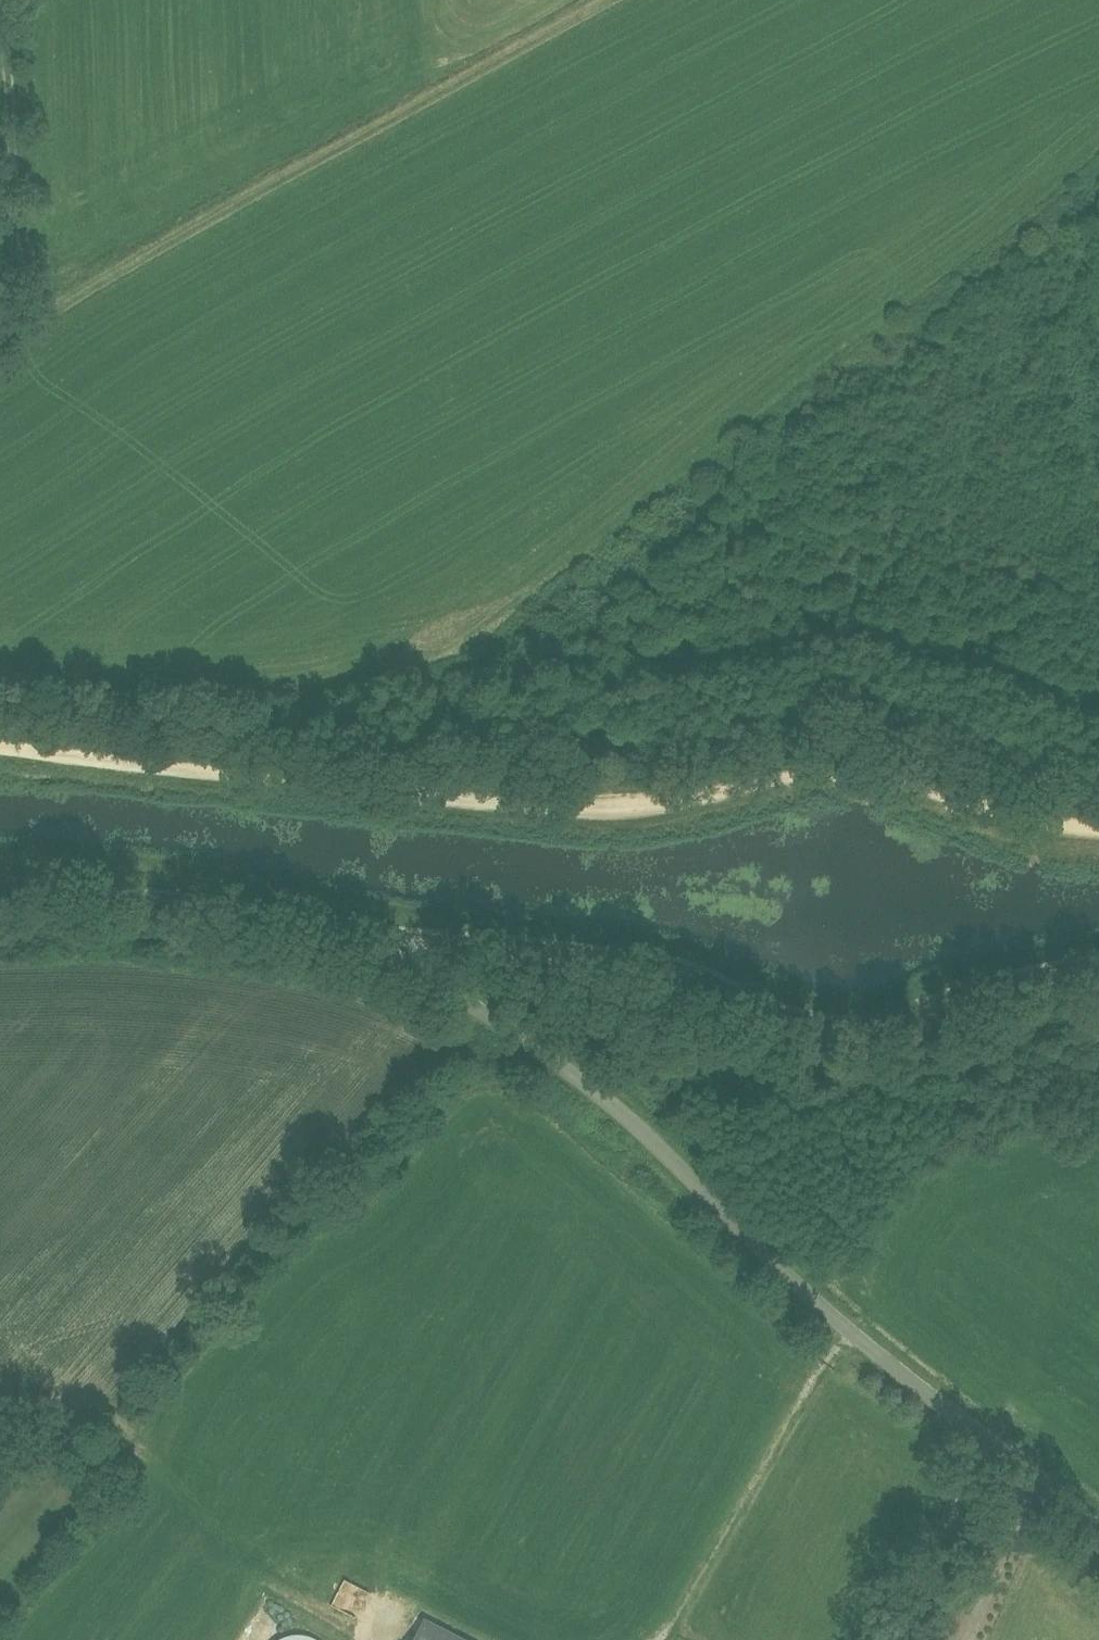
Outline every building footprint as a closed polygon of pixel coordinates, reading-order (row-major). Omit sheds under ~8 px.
[(268,1603),(258,1625),(278,1634),(288,1612),(268,1603)] [(425,1619),(414,1639),(466,1639),(425,1619)]
